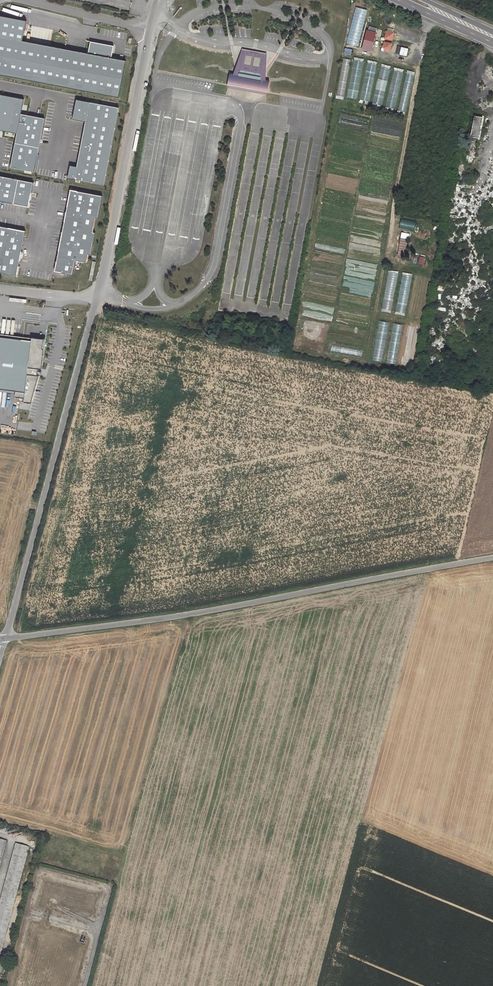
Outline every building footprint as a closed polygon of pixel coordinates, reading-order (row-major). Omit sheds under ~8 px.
[(0,16),(0,75),(118,97),(125,60),(111,58),(113,46),(90,41),(88,53),(22,41),(26,21),(0,16)] [(372,50),(376,32),(367,30),(362,48),(372,50)] [(394,33),(386,31),(384,38),(392,40),(394,33)] [(391,43),(384,42),(382,49),(390,51),(391,43)] [(238,86),(255,89),(256,85),(259,85),(259,89),(265,90),(266,78),(266,79),(264,79),(264,78),(262,77),(262,72),(260,72),(261,66),(262,66),(262,53),(261,53),(261,54),(257,54),(257,52),(248,51),(248,52),(244,52),(244,50),(240,63),(240,69),(237,68),(236,73),(234,72),(233,73),(232,73),(232,72),(228,84),(234,85),(235,81),(238,82),(238,85),(238,86)] [(348,70),(350,60),(343,59),(342,69),(348,70)] [(353,60),(351,76),(356,77),(356,82),(349,81),(347,97),(357,98),(362,61),(353,60)] [(369,101),(376,64),(367,63),(360,99),(369,101)] [(392,81),(400,82),(402,70),(394,69),(392,81)] [(406,74),(404,89),(411,90),(413,74),(406,74)] [(16,133),(20,114),(23,99),(0,95),(0,130),(16,133)] [(118,108),(89,102),(76,100),(72,119),(85,121),(76,167),(70,165),(68,177),(74,178),(104,184),(118,108)] [(16,133),(15,142),(38,147),(44,119),(20,114),(16,133)] [(474,115),(470,136),(478,138),(483,116),(474,115)] [(38,147),(15,142),(10,167),(34,171),(38,147)] [(0,176),(0,201),(29,207),(33,182),(0,176)] [(102,196),(70,189),(54,271),(72,274),(75,260),(86,262),(88,255),(91,255),(95,232),(92,232),(95,218),(98,218),(102,196)] [(404,229),(414,229),(414,221),(405,220),(404,229)] [(25,231),(0,226),(0,265),(1,265),(0,269),(0,272),(17,276),(25,231)] [(392,309),(396,273),(388,272),(385,295),(388,296),(387,300),(388,300),(387,308),(392,309)] [(406,312),(411,276),(402,274),(399,300),(398,300),(397,311),(406,312)] [(382,360),(389,322),(379,321),(372,359),(382,360)] [(387,362),(397,363),(401,324),(391,323),(387,362)] [(0,336),(0,390),(16,392),(25,393),(27,374),(27,368),(31,340),(0,336)] [(31,340),(27,368),(39,369),(41,369),(45,341),(31,340)] [(40,375),(38,375),(27,374),(25,393),(24,398),(24,402),(32,403),(40,375)] [(0,897),(0,952),(28,845),(14,842),(0,897)] [(188,963),(196,967),(197,962),(189,958),(188,963)]
